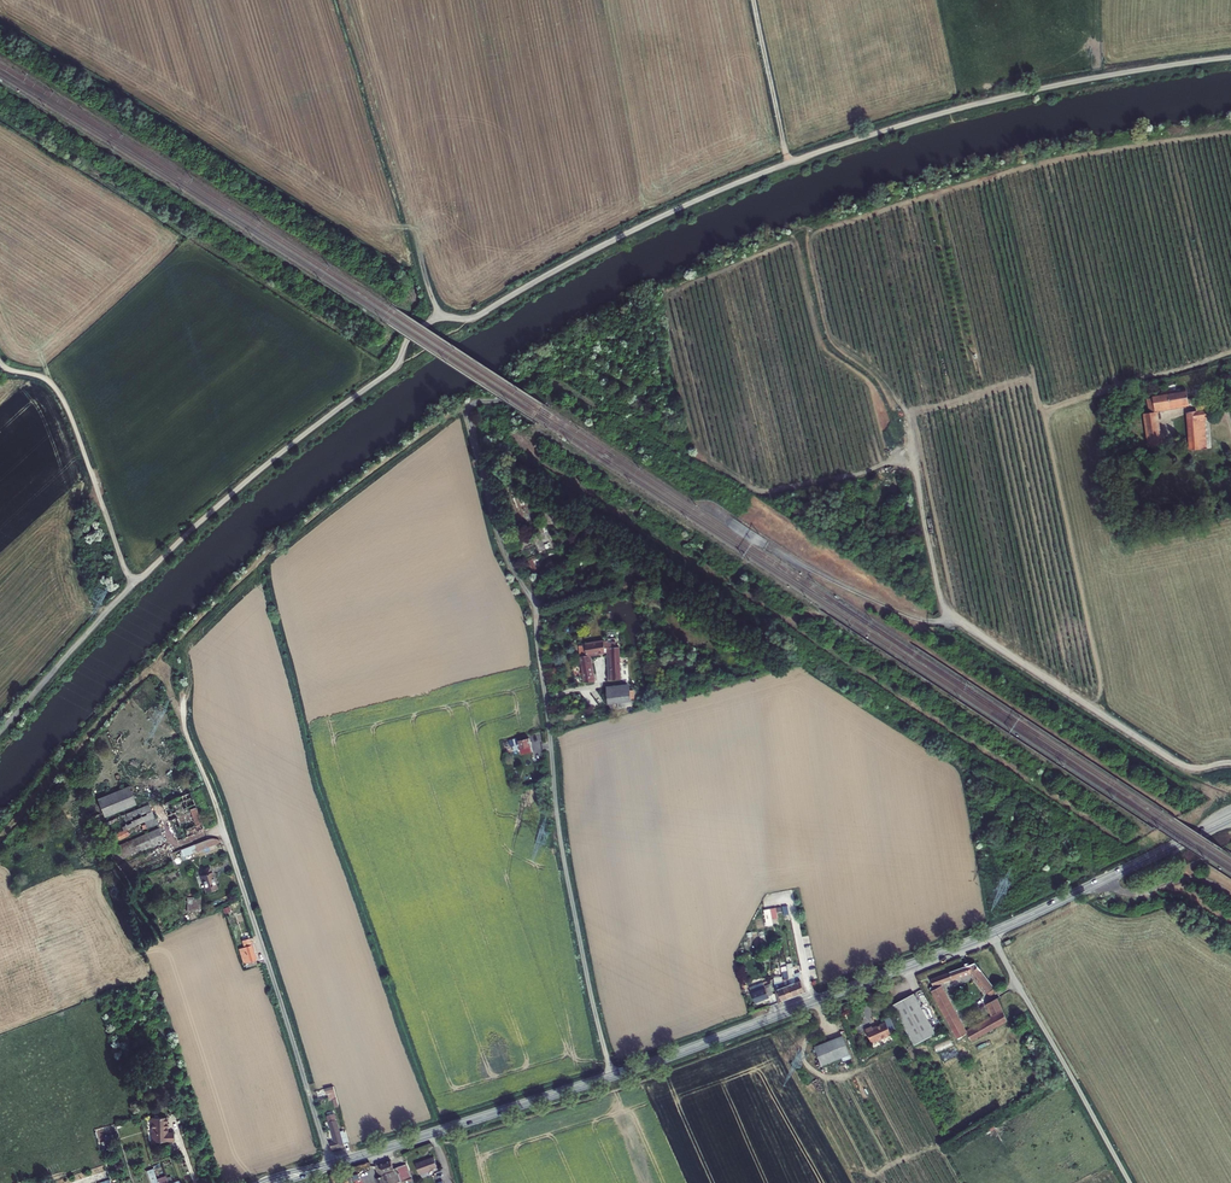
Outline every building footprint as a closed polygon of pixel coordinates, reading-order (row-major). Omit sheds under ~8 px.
[(1153,398),(1155,410),(1189,404),(1188,400),(1187,390),(1152,396),(1153,398)] [(1155,412),(1155,410),(1153,398),(1147,399),(1149,413),(1155,412)] [(1206,401),(1203,402),(1195,403),(1196,411),(1207,409),(1207,405),(1206,401)] [(1204,419),(1209,418),(1207,409),(1196,411),(1188,413),(1191,450),(1207,449),(1204,419)] [(1161,445),(1155,412),(1149,413),(1144,414),(1149,447),(1161,445)] [(531,572),(536,570),(532,559),(527,560),(531,572)] [(607,647),(606,641),(585,644),(585,645),(579,646),(580,657),(585,682),(593,682),(589,656),(607,652),(611,652),(612,668),(608,669),(609,680),(620,679),(618,652),(615,652),(615,647),(607,647)] [(630,690),(607,693),(608,704),(631,701),(630,690)] [(517,738),(502,742),(505,753),(519,749),(521,755),(532,752),(529,738),(518,741),(517,738)] [(97,799),(104,817),(136,804),(129,786),(97,799)] [(190,792),(162,804),(167,816),(195,804),(190,792)] [(149,804),(101,824),(107,838),(105,839),(108,845),(157,824),(149,804)] [(182,829),(185,838),(204,830),(196,807),(190,809),(196,825),(185,829),(185,828),(182,829)] [(159,828),(110,849),(115,862),(164,841),(159,828)] [(203,849),(221,842),(220,842),(218,839),(217,838),(215,838),(213,838),(210,838),(200,842),(203,849)] [(200,842),(195,844),(198,851),(203,849),(200,842)] [(165,845),(159,848),(166,866),(173,863),(165,845)] [(217,889),(210,868),(202,870),(203,875),(201,875),(205,887),(204,887),(206,892),(217,889)] [(187,896),(186,911),(200,912),(201,897),(187,896)] [(764,908),(765,925),(778,924),(777,912),(781,912),(780,907),(764,908)] [(256,960),(249,939),(243,941),(245,947),(239,949),(244,964),(247,963),(249,967),(257,964),(255,960),(256,960)] [(929,988),(944,1015),(957,1039),(966,1033),(971,1041),(993,1028),(1007,1020),(1002,1010),(997,998),(987,1004),(994,1017),(967,1032),(941,984),(971,972),(987,993),(988,992),(990,996),(997,992),(994,988),(975,963),(969,965),(968,963),(965,964),(966,966),(949,972),(931,979),(933,986),(929,988)] [(789,985),(794,997),(799,995),(795,983),(794,976),(793,976),(793,975),(794,974),(793,968),(787,969),(787,971),(788,979),(789,985)] [(783,987),(788,999),(794,997),(789,985),(788,979),(787,971),(783,971),(785,979),(782,980),(783,981),(783,987)] [(795,983),(799,995),(805,993),(802,985),(801,980),(800,974),(800,972),(794,974),(793,975),(793,976),(794,976),(795,983)] [(775,990),(778,1003),(788,999),(783,987),(783,981),(774,982),(775,990)] [(769,987),(765,988),(763,982),(749,988),(756,1004),(769,998),(768,996),(772,994),(769,987)] [(935,1034),(914,994),(892,1005),(914,1045),(935,1034)] [(871,1043),(891,1034),(886,1023),(873,1029),(872,1027),(866,1030),(871,1043)] [(843,1036),(814,1047),(821,1065),(850,1054),(843,1036)] [(335,1091),(327,1093),(329,1100),(333,1099),(337,1098),(335,1092),(335,1091)] [(343,1144),(349,1142),(345,1131),(340,1132),(334,1114),(327,1116),(334,1142),(330,1143),(332,1149),(344,1146),(343,1144)] [(154,1118),(152,1118),(152,1142),(173,1141),(173,1133),(167,1133),(167,1117),(159,1117),(157,1115),(155,1115),(154,1118)] [(98,1138),(109,1135),(109,1133),(114,1131),(112,1126),(96,1131),(98,1138)] [(434,1157),(415,1163),(419,1174),(437,1168),(434,1157)] [(375,1166),(380,1177),(376,1178),(378,1182),(406,1182),(408,1182),(413,1181),(406,1164),(394,1169),(391,1160),(375,1166)] [(153,1169),(147,1171),(151,1182),(158,1182),(157,1179),(153,1169)]
